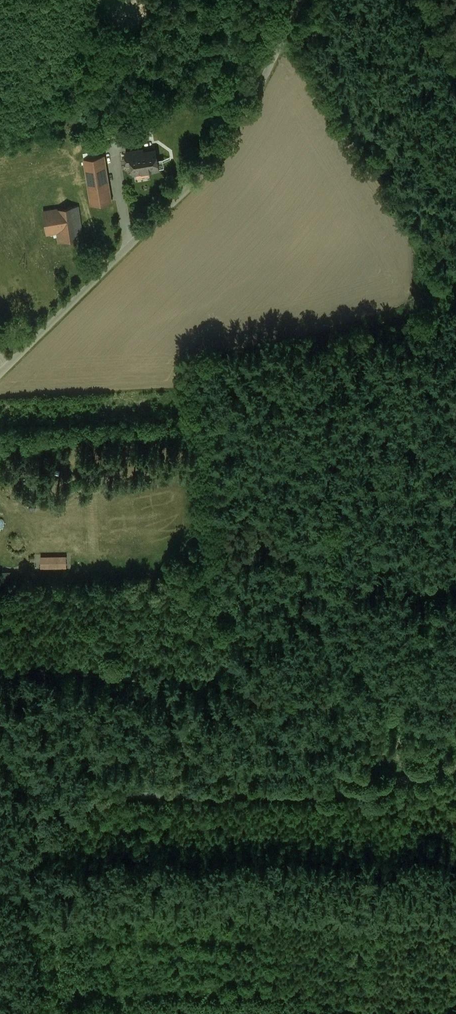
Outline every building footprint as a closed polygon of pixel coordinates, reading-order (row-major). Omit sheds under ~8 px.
[(152,176),(150,150),(119,151),(120,177),(152,176)] [(105,206),(99,156),(76,158),(81,209),(105,206)] [(60,209),(61,216),(36,219),(39,247),(77,243),(74,208),(60,209)] [(67,556),(41,556),(41,568),(67,568),(67,556)] [(0,571),(0,580),(11,581),(11,571),(0,571)]
